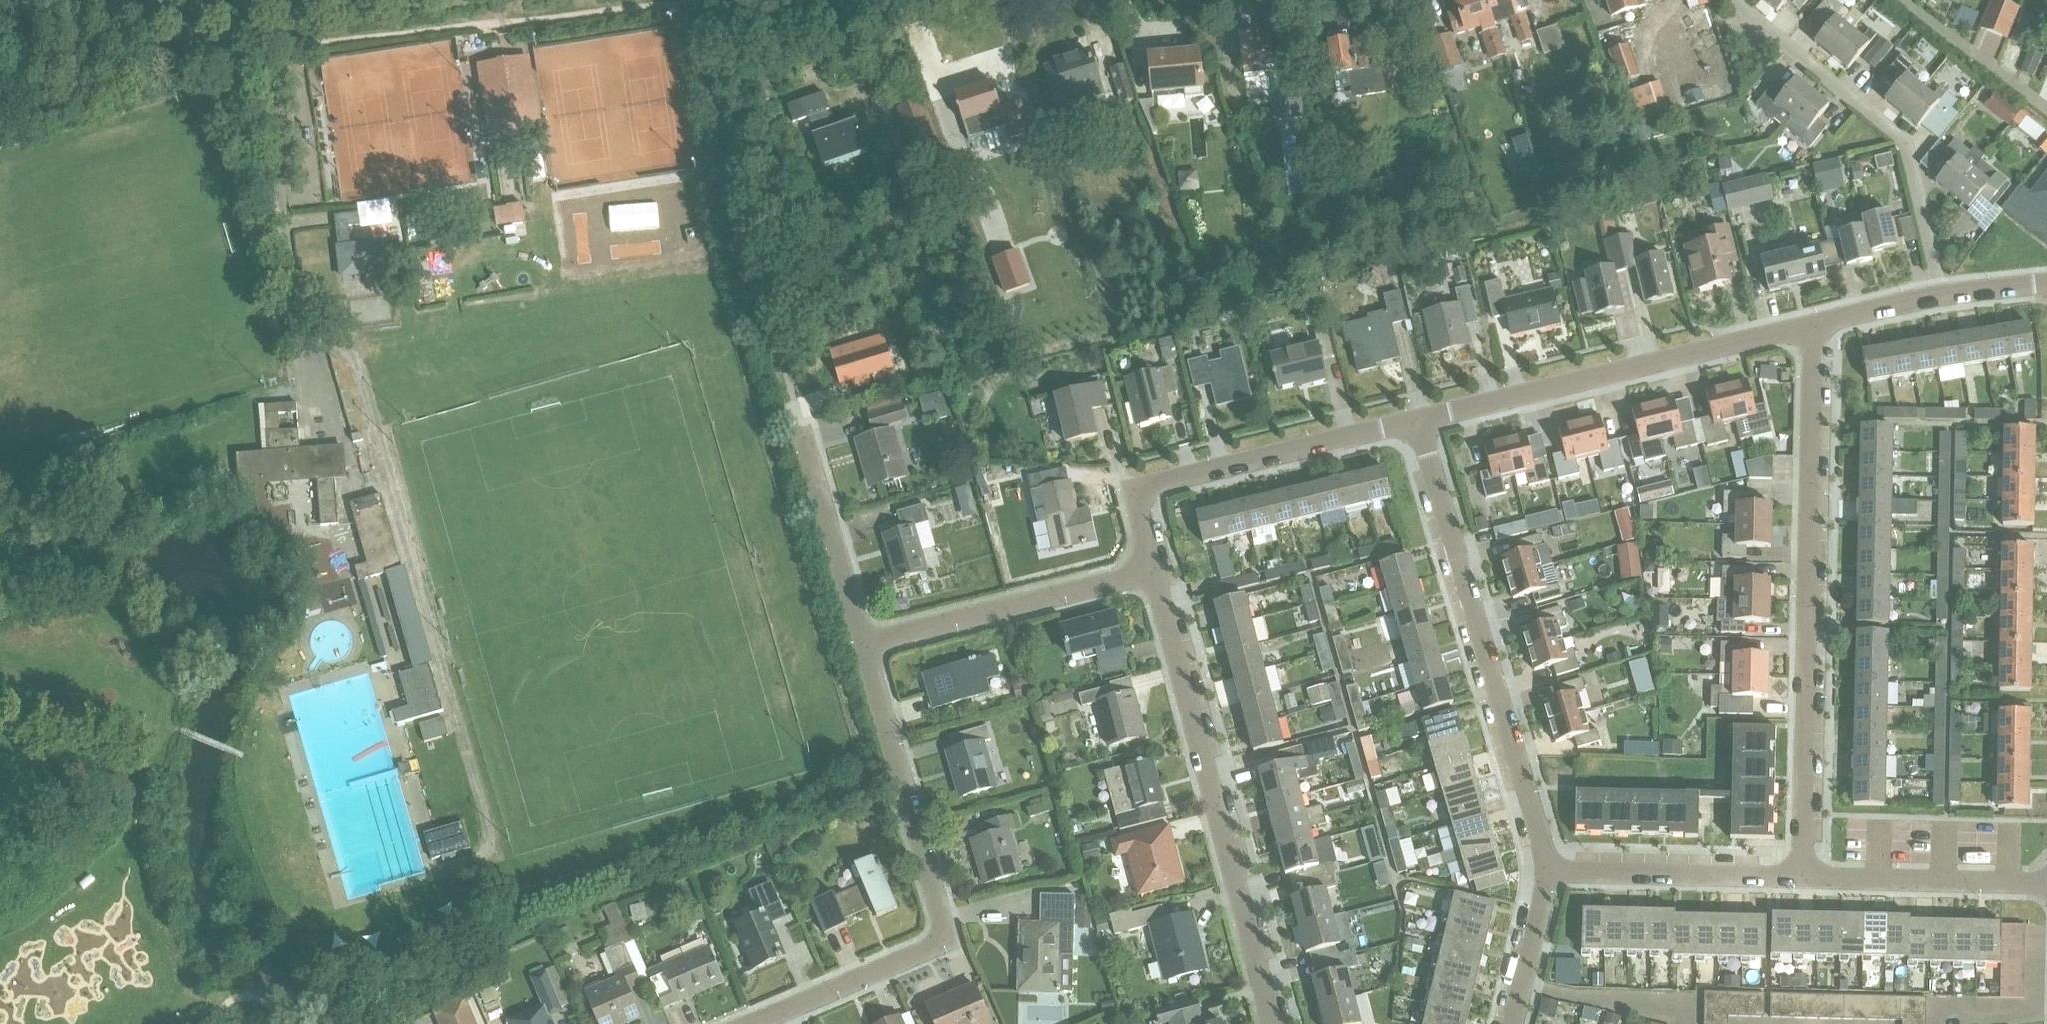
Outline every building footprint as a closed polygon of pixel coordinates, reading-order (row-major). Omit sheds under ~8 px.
[(1486,0),(1453,0),(1457,12),(1448,15),(1455,35),(1480,26),(1491,58),(1504,53),(1493,22),(1486,0)] [(1493,22),(1512,16),(1520,42),(1530,38),(1521,12),(1529,10),(1526,0),(1514,0),(1513,0),(1486,0),(1493,22)] [(1642,0),(1606,0),(1611,17),(1644,6),(1642,0)] [(1777,12),(1786,1),(1798,11),(1807,0),(1762,0),(1777,12)] [(1809,21),(1822,32),(1814,42),(1831,56),(1851,31),(1863,17),(1852,8),(1849,12),(1843,7),(1834,0),(1826,0),(1809,21)] [(1992,0),(1980,30),(2007,41),(2019,11),(1992,0)] [(1953,26),(1970,34),(1979,15),(1962,7),(1953,26)] [(2022,13),(2011,40),(2026,47),(2038,20),(2022,13)] [(1537,32),(1544,55),(1565,48),(1558,25),(1537,32)] [(1861,39),(1851,31),(1831,56),(1847,70),(1876,35),(1869,29),(1861,39)] [(1462,63),(1451,31),(1432,38),(1443,70),(1462,63)] [(1245,76),(1287,71),(1285,53),(1271,55),(1268,32),(1240,35),(1242,58),(1239,59),(1240,68),(1243,67),(1245,76)] [(1384,93),(1380,66),(1369,68),(1364,40),(1348,43),(1346,33),(1328,35),(1334,75),(1337,90),(1351,87),(1353,98),(1384,93)] [(2046,47),(2046,38),(2037,34),(2032,46),(2045,51),(2046,47)] [(1875,70),(1893,48),(1881,39),(1864,61),(1875,70)] [(1609,52),(1619,83),(1638,76),(1628,46),(1609,52)] [(1185,90),(1186,98),(1204,97),(1199,50),(1149,55),(1152,93),(1185,90)] [(2032,77),(2041,55),(2029,50),(2020,72),(2032,77)] [(1058,66),(1046,70),(1053,93),(1064,90),(1066,95),(1077,92),(1078,98),(1085,102),(1098,99),(1100,90),(1089,53),(1056,63),(1058,66)] [(1921,71),(1913,65),(1901,55),(1880,80),(1893,90),(1884,100),(1901,114),(1922,89),(1913,82),(1921,71)] [(811,56),(795,61),(799,72),(815,68),(811,56)] [(494,137),(535,131),(524,61),(483,67),(494,137)] [(1937,75),(1951,94),(1970,80),(1956,61),(1937,75)] [(1135,98),(1131,86),(1124,64),(1110,69),(1121,103),(1135,98)] [(1783,127),(1812,92),(1795,79),(1784,92),(1773,83),(1755,105),(1783,127)] [(992,83),(954,95),(969,141),(1007,129),(1010,140),(1033,133),(1024,103),(1001,110),(992,83)] [(1289,83),(1275,84),(1277,104),(1279,120),(1303,117),(1300,101),(1291,102),(1289,83)] [(1633,124),(1668,113),(1658,83),(1623,94),(1633,124)] [(1932,97),(1922,89),(1901,114),(1918,128),(1946,93),(1940,87),(1932,97)] [(1457,101),(1467,97),(1464,88),(1454,92),(1457,101)] [(1700,90),(1684,95),(1688,107),(1704,101),(1700,90)] [(866,149),(856,121),(833,130),(826,110),(829,109),(823,92),(787,105),(793,122),(809,116),(815,136),(814,136),(823,164),(866,149)] [(1828,106),(1812,92),(1783,127),(1809,149),(1827,127),(1817,119),(1828,106)] [(945,167),(933,135),(921,99),(897,108),(910,143),(924,138),(926,144),(912,149),(921,175),(945,167)] [(1160,101),(1161,113),(1183,111),(1182,99),(1160,101)] [(1153,102),(1139,104),(1153,137),(1157,137),(1153,102)] [(2009,106),(2000,118),(2009,125),(2011,123),(2018,114),(2009,106)] [(2018,114),(2011,123),(2017,128),(2024,118),(2018,114)] [(1659,125),(1637,132),(1640,142),(1662,135),(1659,125)] [(2033,147),(2043,156),(2046,151),(2046,137),(2044,134),(2033,147)] [(1952,196),(1980,161),(1984,156),(1974,147),(1970,152),(1954,140),(1937,161),(1946,169),(1935,182),(1952,196)] [(1890,154),(1874,158),(1877,170),(1893,166),(1890,154)] [(1722,159),(1719,171),(1727,173),(1730,161),(1722,159)] [(1838,159),(1812,165),(1817,187),(1842,181),(1838,159)] [(2006,182),(1980,161),(1952,196),(1968,210),(1979,196),(1988,204),(2006,182)] [(1859,164),(1850,166),(1854,182),(1863,180),(1859,164)] [(2020,187),(2002,209),(2046,246),(2046,172),(2030,194),(2020,187)] [(1200,195),(1200,175),(1180,175),(1180,195),(1200,195)] [(1766,175),(1739,182),(1745,207),(1772,201),(1766,175)] [(507,201),(525,200),(525,187),(506,188),(507,201)] [(1728,211),(1723,188),(1710,191),(1716,214),(1728,211)] [(524,221),(522,206),(495,210),(497,225),(524,221)] [(1864,225),(1871,252),(1897,246),(1889,211),(1862,217),(1864,225)] [(351,247),(348,226),(360,225),(359,214),(335,216),(336,228),(342,277),(384,272),(382,257),(391,256),(389,242),(351,247)] [(1840,239),(1827,242),(1833,266),(1846,263),(1846,266),(1873,260),(1871,252),(1864,225),(1838,232),(1840,239)] [(1696,290),(1726,282),(1722,266),(1735,262),(1726,227),(1701,232),(1704,242),(1685,247),(1696,290)] [(1617,238),(1625,270),(1636,267),(1645,302),(1672,296),(1662,255),(1637,261),(1631,235),(1617,238)] [(1625,270),(1617,238),(1603,241),(1609,267),(1585,273),(1586,278),(1573,282),(1581,315),(1594,311),(1595,314),(1623,307),(1614,273),(1625,270)] [(1833,266),(1827,242),(1761,258),(1769,292),(1825,278),(1823,268),(1833,266)] [(1020,252),(993,261),(1005,295),(1032,286),(1020,252)] [(1260,271),(1264,284),(1280,279),(1276,266),(1260,271)] [(1451,267),(1443,269),(1446,280),(1454,279),(1451,267)] [(1464,270),(1453,273),(1456,287),(1467,284),(1464,270)] [(1365,273),(1359,282),(1370,290),(1376,281),(1365,273)] [(1558,273),(1548,276),(1551,291),(1562,289),(1558,273)] [(1500,280),(1484,284),(1493,318),(1507,315),(1512,334),(1529,330),(1529,327),(1540,324),(1541,327),(1559,323),(1551,290),(1505,301),(1500,280)] [(1423,313),(1433,354),(1469,345),(1464,325),(1477,322),(1468,286),(1455,289),(1459,304),(1423,313)] [(1368,320),(1342,326),(1346,343),(1351,341),(1358,371),(1376,367),(1375,364),(1374,360),(1381,358),(1382,362),(1400,358),(1392,325),(1407,321),(1400,290),(1383,294),(1387,311),(1367,316),(1368,320)] [(981,317),(977,304),(966,306),(970,319),(981,317)] [(2029,324),(2004,328),(2009,358),(2034,354),(2029,324)] [(2009,358),(2004,328),(1980,332),(1985,362),(2009,358)] [(1317,345),(1270,356),(1277,387),(1308,380),(1309,384),(1326,380),(1321,361),(1333,358),(1326,330),(1314,333),(1317,345)] [(1985,362),(1980,332),(1957,336),(1962,366),(1985,362)] [(883,336),(830,352),(839,385),(852,381),(854,389),(871,384),(869,376),(893,369),(883,336)] [(1962,366),(1957,336),(1933,340),(1938,370),(1962,366)] [(1172,340),(1158,343),(1163,363),(1177,360),(1172,340)] [(1938,370),(1933,340),(1910,344),(1915,374),(1938,370)] [(1910,344),(1886,348),(1891,378),(1915,374),(1910,344)] [(1891,378),(1886,348),(1861,352),(1866,382),(1891,378)] [(1211,384),(1216,406),(1251,398),(1239,349),(1221,353),(1223,361),(1208,364),(1206,358),(1189,363),(1195,388),(1211,384)] [(1126,379),(1138,425),(1171,417),(1165,395),(1178,392),(1172,367),(1126,379)] [(1760,367),(1760,380),(1776,380),(1777,367),(1760,367)] [(1055,396),(1066,443),(1097,435),(1091,411),(1107,407),(1099,375),(1083,379),(1085,388),(1055,396)] [(1754,407),(1747,380),(1726,385),(1735,422),(1740,441),(1751,438),(1750,434),(1770,429),(1764,404),(1754,407)] [(1735,422),(1726,385),(1705,390),(1712,417),(1700,420),(1707,447),(1728,442),(1724,425),(1735,422)] [(942,393),(919,398),(922,414),(935,411),(946,409),(942,393)] [(1652,403),(1661,440),(1673,437),(1676,450),(1697,445),(1691,421),(1680,424),(1673,398),(1652,403)] [(2025,421),(2036,421),(2037,400),(2026,400),(2025,421)] [(265,405),(266,414),(269,453),(264,453),(265,456),(244,458),(246,481),(317,476),(321,526),(339,524),(333,450),(301,453),(299,429),(281,430),(279,413),(298,412),(297,402),(265,405)] [(1639,435),(1627,438),(1632,461),(1643,458),(1644,462),(1666,457),(1661,440),(1652,403),(1632,408),(1639,435)] [(872,429),(906,420),(902,406),(868,415),(872,429)] [(1899,419),(1899,408),(1881,408),(1881,418),(1899,419)] [(1917,408),(1899,408),(1899,419),(1917,419),(1917,408)] [(1946,419),(1946,409),(1926,409),(1926,419),(1946,419)] [(1946,409),(1946,419),(1966,420),(1966,409),(1946,409)] [(1995,420),(1995,410),(1975,409),(1975,420),(1995,420)] [(2016,410),(1995,410),(1995,420),(2015,421),(2016,410)] [(1578,421),(1587,458),(1599,455),(1603,472),(1624,467),(1617,440),(1606,443),(1599,416),(1578,421)] [(1587,458),(1578,421),(1557,426),(1564,453),(1553,456),(1558,479),(1579,474),(1576,461),(1587,458)] [(1862,451),(1891,452),(1892,426),(1862,425),(1862,451)] [(2003,452),(2034,453),(2034,428),(2004,428),(2003,452)] [(868,465),(874,485),(906,476),(892,430),(856,441),(863,466),(868,465)] [(1957,452),(1968,452),(1968,432),(1958,432),(1957,452)] [(352,435),(354,442),(363,439),(361,433),(352,435)] [(1940,433),(1940,453),(1950,453),(1950,433),(1940,433)] [(1505,439),(1514,476),(1525,473),(1528,486),(1549,481),(1543,458),(1532,461),(1526,434),(1505,439)] [(1514,476),(1505,439),(1484,444),(1490,471),(1479,474),(1485,499),(1506,494),(1502,479),(1514,476)] [(1891,452),(1862,451),(1861,475),(1891,476),(1891,452)] [(1968,452),(1957,452),(1957,472),(1967,472),(1968,452)] [(2034,453),(2003,452),(2003,476),(2033,477),(2034,453)] [(1950,453),(1940,453),(1940,473),(1950,473),(1950,453)] [(1773,457),(1745,464),(1745,465),(1748,478),(1749,479),(1772,480),(1773,457)] [(1745,465),(1734,467),(1737,480),(1748,478),(1745,465)] [(1360,473),(1367,503),(1391,497),(1384,467),(1360,473)] [(1713,467),(1698,470),(1703,490),(1717,486),(1713,467)] [(1066,468),(1027,477),(1031,492),(1038,524),(1046,522),(1053,550),(1095,540),(1090,517),(1078,520),(1066,468)] [(983,502),(999,498),(991,469),(976,472),(983,502)] [(1367,503),(1360,473),(1336,479),(1343,509),(1367,503)] [(1861,475),(1861,500),(1890,501),(1890,500),(1891,476),(1861,475)] [(2033,477),(2003,476),(2002,500),(2033,501),(2033,477)] [(1343,509),(1336,479),(1313,485),(1320,514),(1343,509)] [(1956,500),(1967,500),(1967,480),(1957,480),(1956,500)] [(1939,482),(1939,502),(1949,502),(1949,482),(1939,482)] [(1313,485),(1290,490),(1297,520),(1320,514),(1313,485)] [(973,498),(969,486),(955,490),(959,502),(973,498)] [(1654,486),(1637,490),(1641,503),(1657,499),(1654,486)] [(1297,520),(1290,490),(1267,496),(1274,526),(1297,520)] [(1735,525),(1771,526),(1771,505),(1747,504),(1747,493),(1723,492),(1723,514),(1736,514),(1735,525)] [(380,495),(349,504),(367,563),(371,577),(387,573),(402,568),(380,495)] [(1267,496),(1243,501),(1250,531),(1274,526),(1267,496)] [(1917,517),(1917,501),(1890,500),(1890,501),(1861,500),(1860,525),(1890,525),(1890,516),(1917,517)] [(1967,500),(1956,500),(1956,520),(1966,520),(1967,500)] [(2033,501),(2002,500),(2002,525),(2032,526),(2033,501)] [(1250,531),(1243,501),(1220,507),(1227,537),(1250,531)] [(1949,502),(1939,502),(1939,522),(1949,522),(1949,502)] [(1573,503),(1562,506),(1566,523),(1577,521),(1573,503)] [(883,536),(896,580),(927,571),(913,527),(929,522),(924,505),(897,513),(902,530),(883,536)] [(1227,537),(1220,507),(1196,513),(1203,543),(1227,537)] [(1652,507),(1640,507),(1640,519),(1652,519),(1652,507)] [(1628,510),(1616,513),(1620,528),(1632,525),(1628,510)] [(1556,511),(1540,515),(1543,528),(1560,524),(1556,511)] [(1485,518),(1475,521),(1478,533),(1488,530),(1485,518)] [(1527,533),(1525,521),(1493,529),(1496,541),(1527,533)] [(1575,525),(1552,531),(1555,541),(1578,535),(1575,525)] [(1771,526),(1735,525),(1735,537),(1722,537),(1722,558),(1746,558),(1746,547),(1770,547),(1771,526)] [(1890,525),(1860,525),(1860,549),(1889,550),(1890,525)] [(312,531),(314,606),(336,605),(336,591),(335,531),(312,531)] [(1938,531),(1938,551),(1948,551),(1949,531),(1938,531)] [(1552,565),(1547,545),(1543,546),(1539,535),(1516,542),(1520,553),(1501,558),(1507,578),(1540,569),(1552,565)] [(1377,545),(1379,554),(1399,550),(1396,540),(1377,545)] [(1663,544),(1647,543),(1646,561),(1663,561),(1663,544)] [(1227,544),(1213,548),(1220,580),(1235,576),(1227,544)] [(1638,544),(1618,546),(1620,563),(1639,561),(1638,544)] [(1379,554),(1377,545),(1358,549),(1360,559),(1379,554)] [(2001,546),(2001,571),(2032,571),(2032,546),(2001,546)] [(1889,550),(1860,549),(1859,574),(1889,574),(1889,550)] [(1955,569),(1965,569),(1966,549),(1955,549),(1955,569)] [(1330,556),(1333,566),(1352,561),(1350,551),(1330,556)] [(1948,551),(1938,551),(1938,571),(1948,571),(1948,551)] [(1387,588),(1417,579),(1410,555),(1380,564),(1387,588)] [(1333,566),(1330,556),(1311,561),(1313,570),(1333,566)] [(1303,563),(1284,567),(1286,577),(1305,572),(1303,563)] [(365,579),(361,565),(355,567),(359,581),(365,579)] [(1552,565),(1540,569),(1507,578),(1513,599),(1532,593),(1535,604),(1562,596),(1552,565)] [(1655,565),(1645,565),(1645,576),(1651,576),(1655,572),(1655,565)] [(1286,577),(1284,567),(1264,572),(1267,582),(1286,577)] [(1769,601),(1770,580),(1746,580),(1746,568),(1722,567),(1721,600),(1769,601)] [(1965,569),(1955,569),(1955,589),(1965,589),(1965,569)] [(2032,571),(2001,571),(2001,595),(2031,595),(2032,571)] [(1257,574),(1237,578),(1239,588),(1259,584),(1257,574)] [(1859,574),(1859,598),(1888,599),(1889,574),(1859,574)] [(1239,588),(1237,578),(1218,583),(1220,593),(1239,588)] [(1424,605),(1417,579),(1387,588),(1394,613),(1424,605)] [(1937,580),(1937,600),(1947,600),(1948,580),(1937,580)] [(1304,606),(1315,603),(1310,585),(1299,588),(1304,606)] [(1322,608),(1333,604),(1328,587),(1317,591),(1322,608)] [(1222,628),(1251,620),(1244,595),(1215,603),(1222,628)] [(2001,595),(2000,618),(2031,619),(2031,595),(2001,595)] [(1954,617),(1964,617),(1965,597),(1955,597),(1954,617)] [(1888,599),(1859,598),(1858,624),(1888,624),(1888,599)] [(897,612),(909,609),(907,600),(895,603),(897,612)] [(1769,601),(1721,600),(1720,633),(1744,634),(1745,622),(1769,623),(1769,601)] [(1947,600),(1937,600),(1937,620),(1947,620),(1947,600)] [(1583,602),(1570,606),(1573,615),(1586,611),(1583,602)] [(1319,620),(1315,603),(1304,606),(1308,623),(1319,620)] [(1338,621),(1333,604),(1322,608),(1327,625),(1338,621)] [(1395,613),(1379,618),(1386,642),(1402,637),(1431,628),(1424,605),(1395,613)] [(1528,650),(1561,641),(1558,630),(1566,627),(1560,607),(1537,614),(1541,624),(1522,630),(1528,650)] [(1666,628),(1666,608),(1653,608),(1653,628),(1666,628)] [(1103,673),(1127,666),(1113,614),(1061,628),(1069,656),(1085,652),(1086,658),(1098,655),(1103,673)] [(1964,617),(1954,617),(1954,637),(1964,637),(1964,617)] [(2031,619),(2000,618),(2000,642),(2030,643),(2031,619)] [(1251,620),(1222,628),(1228,652),(1258,645),(1251,620)] [(1439,653),(1431,628),(1402,637),(1409,662),(1439,653)] [(1857,632),(1857,657),(1887,658),(1888,632),(1857,632)] [(1317,654),(1328,651),(1323,634),(1312,637),(1317,654)] [(1336,656),(1347,653),(1342,636),(1331,639),(1336,656)] [(1936,659),(1946,659),(1946,639),(1936,638),(1936,659)] [(1564,652),(1561,641),(1528,650),(1534,671),(1553,665),(1556,676),(1579,669),(1573,649),(1564,652)] [(2000,642),(1999,666),(2030,666),(2030,643),(2000,642)] [(1672,643),(1661,643),(1661,656),(1672,657),(1672,643)] [(1720,676),(1768,676),(1768,655),(1744,655),(1744,643),(1720,643),(1720,676)] [(1258,645),(1228,652),(1234,676),(1264,669),(1258,645)] [(1953,665),(1963,665),(1964,645),(1954,645),(1953,665)] [(1328,651),(1317,654),(1321,672),(1332,669),(1328,651)] [(1352,670),(1347,653),(1336,656),(1341,673),(1352,670)] [(1446,677),(1439,653),(1409,662),(1416,686),(1446,677)] [(1619,653),(1607,657),(1610,665),(1622,661),(1619,653)] [(980,659),(924,674),(931,697),(948,692),(951,704),(990,693),(986,680),(998,677),(993,657),(980,660),(980,659)] [(1887,658),(1857,657),(1856,682),(1887,682),(1887,658)] [(1946,659),(1936,659),(1936,679),(1946,679),(1946,659)] [(1963,665),(1953,665),(1953,685),(1963,685),(1963,665)] [(397,725),(443,712),(430,666),(415,670),(399,675),(409,707),(393,712),(397,725)] [(2030,666),(1999,666),(1999,691),(2029,691),(2030,666)] [(1606,683),(1623,683),(1623,668),(1606,668),(1606,683)] [(1271,693),(1264,669),(1234,676),(1241,701),(1271,693)] [(1768,676),(1720,676),(1719,688),(1711,688),(1710,708),(1719,708),(1719,715),(1752,715),(1753,698),(1767,698),(1768,676)] [(1416,686),(1420,701),(1399,707),(1402,718),(1423,711),(1453,703),(1446,677),(1416,686)] [(1650,677),(1633,682),(1637,696),(1654,691),(1650,677)] [(1549,722),(1582,713),(1577,693),(1585,690),(1582,679),(1559,685),(1562,696),(1543,702),(1549,722)] [(1856,682),(1856,706),(1886,707),(1887,682),(1856,682)] [(1330,704),(1341,701),(1336,683),(1325,686),(1330,704)] [(1350,705),(1361,702),(1356,685),(1345,688),(1350,705)] [(1026,686),(1013,690),(1017,700),(1029,697),(1026,686)] [(1110,686),(1079,695),(1082,706),(1098,702),(1109,745),(1146,736),(1134,692),(1113,698),(1110,686)] [(1325,686),(1305,691),(1310,708),(1330,703),(1325,686)] [(1935,708),(1945,708),(1945,688),(1935,688),(1935,708)] [(1271,693),(1241,701),(1248,726),(1277,718),(1271,693)] [(1053,704),(1058,717),(1079,711),(1075,698),(1053,704)] [(1345,718),(1341,701),(1330,704),(1334,721),(1345,718)] [(1361,702),(1350,705),(1355,722),(1358,732),(1372,728),(1366,719),(1361,702)] [(1047,703),(1036,706),(1040,721),(1051,717),(1047,703)] [(1886,707),(1856,706),(1855,731),(1886,731),(1886,707)] [(965,707),(956,709),(958,718),(968,715),(965,707)] [(1331,708),(1319,711),(1323,723),(1334,720),(1331,708)] [(1945,708),(1935,708),(1935,728),(1945,728),(1945,708)] [(1456,711),(1421,721),(1395,729),(1399,742),(1416,737),(1416,734),(1424,732),(1428,745),(1463,734),(1456,711)] [(1999,711),(1998,736),(2028,736),(2029,711),(1999,711)] [(1582,713),(1549,722),(1555,743),(1574,737),(1577,748),(1600,741),(1597,730),(1588,732),(1582,713)] [(1952,715),(1952,733),(1962,733),(1962,715),(1952,715)] [(448,735),(443,717),(419,724),(424,742),(448,735)] [(1284,743),(1277,718),(1248,726),(1254,751),(1284,743)] [(954,750),(947,752),(946,752),(951,770),(955,769),(963,797),(997,787),(984,742),(991,740),(987,726),(950,737),(954,750)] [(1776,728),(1740,727),(1739,756),(1769,756),(1770,745),(1776,745),(1776,728)] [(1855,731),(1855,755),(1885,756),(1886,731),(1855,731)] [(1962,733),(1952,733),(1951,755),(1962,755),(1962,733)] [(1470,758),(1463,734),(1428,745),(1435,768),(1470,758)] [(1998,736),(1998,760),(2028,760),(2028,736),(1998,736)] [(1361,740),(1367,762),(1376,759),(1372,745),(1370,737),(1361,740)] [(1934,757),(1944,757),(1945,737),(1934,737),(1934,757)] [(1311,744),(1302,746),(1305,757),(1313,755),(1315,762),(1330,758),(1326,740),(1311,744)] [(1664,743),(1663,757),(1682,758),(1682,744),(1664,743)] [(1633,744),(1632,757),(1638,757),(1654,758),(1656,758),(1657,745),(1633,744)] [(1277,764),(1259,769),(1262,780),(1268,803),(1301,795),(1298,782),(1315,777),(1319,776),(1315,762),(1313,755),(1305,757),(1302,746),(1280,752),(1274,753),(1277,764)] [(1885,756),(1855,755),(1854,780),(1885,781),(1885,756)] [(1769,756),(1739,756),(1739,783),(1759,784),(1769,784),(1769,773),(1775,773),(1776,757),(1769,756)] [(1944,757),(1934,757),(1934,777),(1944,777),(1944,757)] [(1470,758),(1435,768),(1441,791),(1476,780),(1470,758)] [(1376,759),(1367,762),(1372,780),(1381,777),(1377,762),(1376,759)] [(1167,818),(1163,802),(1152,760),(1105,772),(1120,830),(1148,822),(1167,818)] [(2028,760),(1998,760),(1997,783),(2028,784),(2028,760)] [(1951,783),(1961,783),(1961,763),(1951,763),(1951,783)] [(1476,780),(1441,791),(1448,814),(1452,825),(1487,815),(1483,803),(1476,780)] [(1885,781),(1854,780),(1854,806),(1884,806),(1885,781)] [(1362,783),(1346,788),(1349,797),(1365,793),(1362,783)] [(1759,784),(1739,783),(1738,810),(1759,811),(1768,811),(1768,800),(1775,800),(1775,784),(1769,784),(1759,784)] [(1961,783),(1951,783),(1950,803),(1961,803),(1961,783)] [(2028,784),(1997,783),(1997,808),(2027,808),(2028,784)] [(1943,807),(1944,787),(1933,786),(1933,806),(1943,807)] [(1602,836),(1602,830),(1603,791),(1575,791),(1575,829),(1586,829),(1586,835),(1602,836)] [(1614,836),(1629,836),(1630,830),(1630,792),(1603,791),(1602,830),(1614,830),(1614,836)] [(1380,810),(1389,808),(1385,792),(1376,794),(1380,810)] [(1657,831),(1658,792),(1630,792),(1630,830),(1641,831),(1641,836),(1657,837),(1657,831)] [(1669,837),(1684,837),(1685,793),(1658,792),(1657,831),(1669,831),(1669,837)] [(1685,793),(1684,837),(1684,838),(1698,838),(1699,793),(1685,793)] [(1301,795),(1268,803),(1274,827),(1325,814),(1322,804),(1305,809),(1301,795)] [(1052,799),(1040,802),(1044,815),(1056,812),(1052,799)] [(1394,824),(1389,808),(1380,810),(1385,826),(1394,824)] [(1759,811),(1738,810),(1738,839),(1768,839),(1768,828),(1774,828),(1775,811),(1768,811),(1759,811)] [(1327,823),(1325,814),(1274,827),(1280,851),(1314,842),(1310,828),(1327,823)] [(1452,825),(1437,830),(1440,841),(1447,864),(1497,849),(1490,826),(1487,815),(1452,825)] [(972,841),(984,884),(1021,874),(1009,830),(1013,829),(1010,816),(987,823),(990,835),(972,841)] [(1407,826),(1396,830),(1399,839),(1410,836),(1407,826)] [(456,858),(447,827),(424,834),(432,859),(441,857),(442,862),(456,858)] [(1184,877),(1174,840),(1147,848),(1143,833),(1112,841),(1116,857),(1126,855),(1137,896),(1174,886),(1172,881),(1184,877)] [(1331,837),(1314,842),(1280,851),(1286,874),(1305,869),(1307,880),(1335,873),(1333,863),(1338,861),(1331,837)] [(1394,857),(1402,854),(1398,838),(1389,841),(1394,857)] [(1404,843),(1412,871),(1425,867),(1416,840),(1404,843)] [(1096,846),(1081,850),(1085,864),(1100,860),(1096,846)] [(1381,848),(1367,852),(1370,864),(1385,860),(1381,848)] [(1497,849),(1447,864),(1450,875),(1465,870),(1469,883),(1473,882),(1477,894),(1483,892),(1506,885),(1503,873),(1504,873),(1497,849)] [(1407,871),(1402,854),(1394,857),(1398,873),(1407,871)] [(897,909),(875,857),(854,866),(862,886),(835,897),(833,894),(811,903),(824,934),(846,924),(844,920),(866,911),(864,908),(871,906),(876,918),(897,909)] [(1335,873),(1307,880),(1311,893),(1292,898),(1299,926),(1333,917),(1326,890),(1339,886),(1335,873)] [(785,917),(771,884),(750,893),(759,915),(735,925),(754,969),(784,957),(770,923),(785,917)] [(1449,917),(1490,927),(1496,904),(1450,892),(1448,901),(1453,903),(1450,917),(1449,917)] [(1040,924),(1020,924),(1019,969),(1025,969),(1024,993),(1057,994),(1057,992),(1058,956),(1073,957),(1075,896),(1041,895),(1040,924)] [(600,936),(607,952),(624,945),(624,948),(635,943),(630,931),(617,903),(610,906),(620,928),(600,936)] [(1150,925),(1164,981),(1207,970),(1192,914),(1166,921),(1163,906),(1132,914),(1131,910),(1110,915),(1115,934),(1150,925)] [(1605,951),(1606,910),(1583,909),(1582,956),(1591,956),(1591,951),(1605,951)] [(1605,951),(1605,956),(1613,957),(1613,952),(1628,952),(1629,952),(1629,910),(1606,910),(1605,951)] [(1629,952),(1628,952),(1628,957),(1636,957),(1636,952),(1651,953),(1652,911),(1629,910),(1629,952)] [(1651,953),(1651,957),(1659,958),(1659,953),(1673,953),(1674,953),(1674,915),(1674,911),(1652,911),(1651,953)] [(1794,955),(1795,913),(1772,913),(1771,960),(1779,960),(1779,955),(1794,955)] [(1794,955),(1794,961),(1802,961),(1802,955),(1817,956),(1818,956),(1819,914),(1795,913),(1794,955)] [(1333,917),(1299,926),(1306,955),(1326,950),(1329,961),(1356,954),(1352,942),(1345,914),(1333,917)] [(1818,956),(1817,956),(1817,962),(1824,962),(1824,956),(1840,956),(1841,914),(1819,914),(1818,956)] [(1840,956),(1840,962),(1848,962),(1848,956),(1862,957),(1863,957),(1864,915),(1841,914),(1840,956)] [(1091,915),(1078,915),(1078,932),(1090,933),(1091,915)] [(1449,917),(1450,917),(1445,915),(1443,923),(1448,924),(1445,938),(1444,939),(1485,949),(1490,927),(1449,917)] [(1674,953),(1673,953),(1673,962),(1681,963),(1681,957),(1696,958),(1697,958),(1698,916),(1674,915),(1674,953)] [(1863,957),(1862,957),(1862,963),(1871,963),(1871,957),(1885,957),(1886,957),(1887,915),(1864,915),(1863,957)] [(1886,957),(1885,957),(1885,963),(1893,963),(1893,957),(1909,958),(1910,920),(1909,920),(1909,916),(1887,915),(1886,957)] [(1697,958),(1696,958),(1696,963),(1705,963),(1705,958),(1719,958),(1720,916),(1698,916),(1697,958)] [(1720,916),(1719,958),(1719,964),(1727,964),(1727,958),(1742,959),(1743,959),(1743,917),(1720,916)] [(1743,959),(1742,959),(1742,964),(1750,964),(1750,959),(1765,959),(1766,917),(1743,917),(1743,959)] [(1105,920),(1095,923),(1098,934),(1108,931),(1105,920)] [(1909,958),(1909,967),(1916,968),(1916,962),(1931,962),(1932,962),(1933,920),(1910,920),(1909,958)] [(1932,962),(1931,962),(1931,968),(1939,968),(1939,962),(1954,963),(1955,963),(1956,921),(1933,920),(1932,962)] [(1955,963),(1954,963),(1954,969),(1962,969),(1962,963),(1977,963),(1978,921),(1956,921),(1955,963)] [(1977,963),(1976,969),(1984,969),(1984,963),(2000,964),(2000,961),(2001,949),(2001,937),(2001,924),(2001,922),(1978,921),(1977,963)] [(2001,924),(2001,937),(2025,937),(2025,925),(2001,924)] [(567,928),(558,932),(563,942),(571,938),(567,928)] [(1444,939),(1445,938),(1439,937),(1437,945),(1443,946),(1439,960),(1439,961),(1480,971),(1485,949),(1444,939)] [(2001,937),(2001,949),(2024,949),(2025,937),(2001,937)] [(1408,940),(1405,952),(1422,956),(1425,945),(1408,940)] [(624,945),(607,952),(618,980),(602,987),(603,990),(588,997),(599,1023),(626,1023),(640,1018),(628,989),(640,984),(624,948),(624,945)] [(708,947),(662,967),(648,973),(663,1008),(691,996),(688,991),(721,977),(708,947)] [(2024,949),(2001,949),(2000,961),(2024,961),(2024,949)] [(1364,952),(1356,954),(1359,967),(1367,965),(1364,952)] [(1356,954),(1329,961),(1332,973),(1312,978),(1319,1007),(1354,998),(1347,970),(1359,967),(1356,954)] [(1439,961),(1439,960),(1434,959),(1432,967),(1437,969),(1434,983),(1433,983),(1474,993),(1480,971),(1439,961)] [(2000,961),(2000,964),(2000,973),(2024,974),(2024,961),(2000,961)] [(1402,968),(1401,976),(1413,979),(1415,971),(1402,968)] [(1593,986),(1603,986),(1603,974),(1593,973),(1593,986)] [(2024,974),(2000,973),(2000,985),(2024,986),(2024,974)] [(546,974),(534,979),(545,1006),(508,1022),(509,1023),(553,1023),(549,1016),(562,1011),(546,974)] [(1401,976),(1400,983),(1415,987),(1416,980),(1401,976)] [(1664,976),(1664,990),(1677,990),(1677,976),(1664,976)] [(1794,976),(1794,990),(1807,990),(1807,977),(1794,976)] [(1740,977),(1725,977),(1725,988),(1740,989),(1740,977)] [(1781,979),(1781,989),(1793,990),(1794,980),(1781,979)] [(1907,980),(1895,980),(1895,992),(1907,992),(1907,980)] [(1433,983),(1434,983),(1429,981),(1427,989),(1432,991),(1428,1006),(1469,1016),(1474,993),(1433,983)] [(1892,982),(1884,982),(1884,992),(1892,992),(1892,982)] [(926,1005),(934,1023),(991,1023),(975,985),(926,1005)] [(2024,986),(2000,985),(2000,986),(2000,994),(2000,997),(2023,998),(2024,986)] [(1991,986),(1991,994),(2000,994),(2000,986),(1991,986)] [(1935,993),(1935,995),(1946,995),(1946,987),(1935,987),(1935,988),(1935,993)] [(1728,1005),(1728,993),(1704,992),(1704,1005),(1728,1005)] [(1728,993),(1728,1005),(1728,1017),(1740,1017),(1740,993),(1728,993)] [(1740,993),(1740,1017),(1752,1018),(1752,993),(1740,993)] [(1764,994),(1752,993),(1752,1018),(1764,1018),(1764,994)] [(1782,1018),(1782,994),(1770,994),(1770,1018),(1782,1018)] [(1794,994),(1782,994),(1782,1018),(1794,1018),(1794,994)] [(1794,994),(1794,1018),(1806,1018),(1806,994),(1794,994)] [(1818,995),(1806,994),(1806,1018),(1818,1019),(1818,995)] [(1818,995),(1818,1019),(1830,1019),(1830,995),(1818,995)] [(1830,995),(1830,1019),(1842,1019),(1842,995),(1830,995)] [(1854,995),(1842,995),(1842,1019),(1854,1019),(1854,995)] [(1867,996),(1854,995),(1854,1019),(1866,1020),(1867,996)] [(1867,996),(1866,1020),(1878,1020),(1879,996),(1867,996)] [(1879,996),(1878,1020),(1890,1020),(1891,996),(1879,996)] [(1903,996),(1891,996),(1890,1020),(1902,1020),(1903,1009),(1903,996)] [(1927,997),(1903,996),(1903,1009),(1926,1009),(1927,997)] [(1319,1007),(1324,1023),(1361,1023),(1354,998),(1319,1007)] [(464,999),(435,1011),(440,1023),(475,1023),(464,999)] [(1542,1000),(1539,1015),(1555,1018),(1559,1004),(1542,1000)] [(1156,1012),(1159,1023),(1161,1023),(1169,1022),(1169,1023),(1201,1023),(1199,1014),(1200,1014),(1197,1001),(1156,1012)] [(1112,1002),(1100,1004),(1102,1013),(1114,1010),(1112,1002)] [(1428,1006),(1423,1004),(1421,1012),(1427,1013),(1424,1023),(1467,1023),(1469,1016),(1428,1006)] [(1704,1005),(1704,1018),(1728,1018),(1728,1017),(1728,1005),(1704,1005)] [(1584,1008),(1582,1021),(1594,1023),(1596,1010),(1584,1008)] [(1902,1020),(1902,1021),(1926,1022),(1926,1009),(1903,1009),(1902,1020)]
